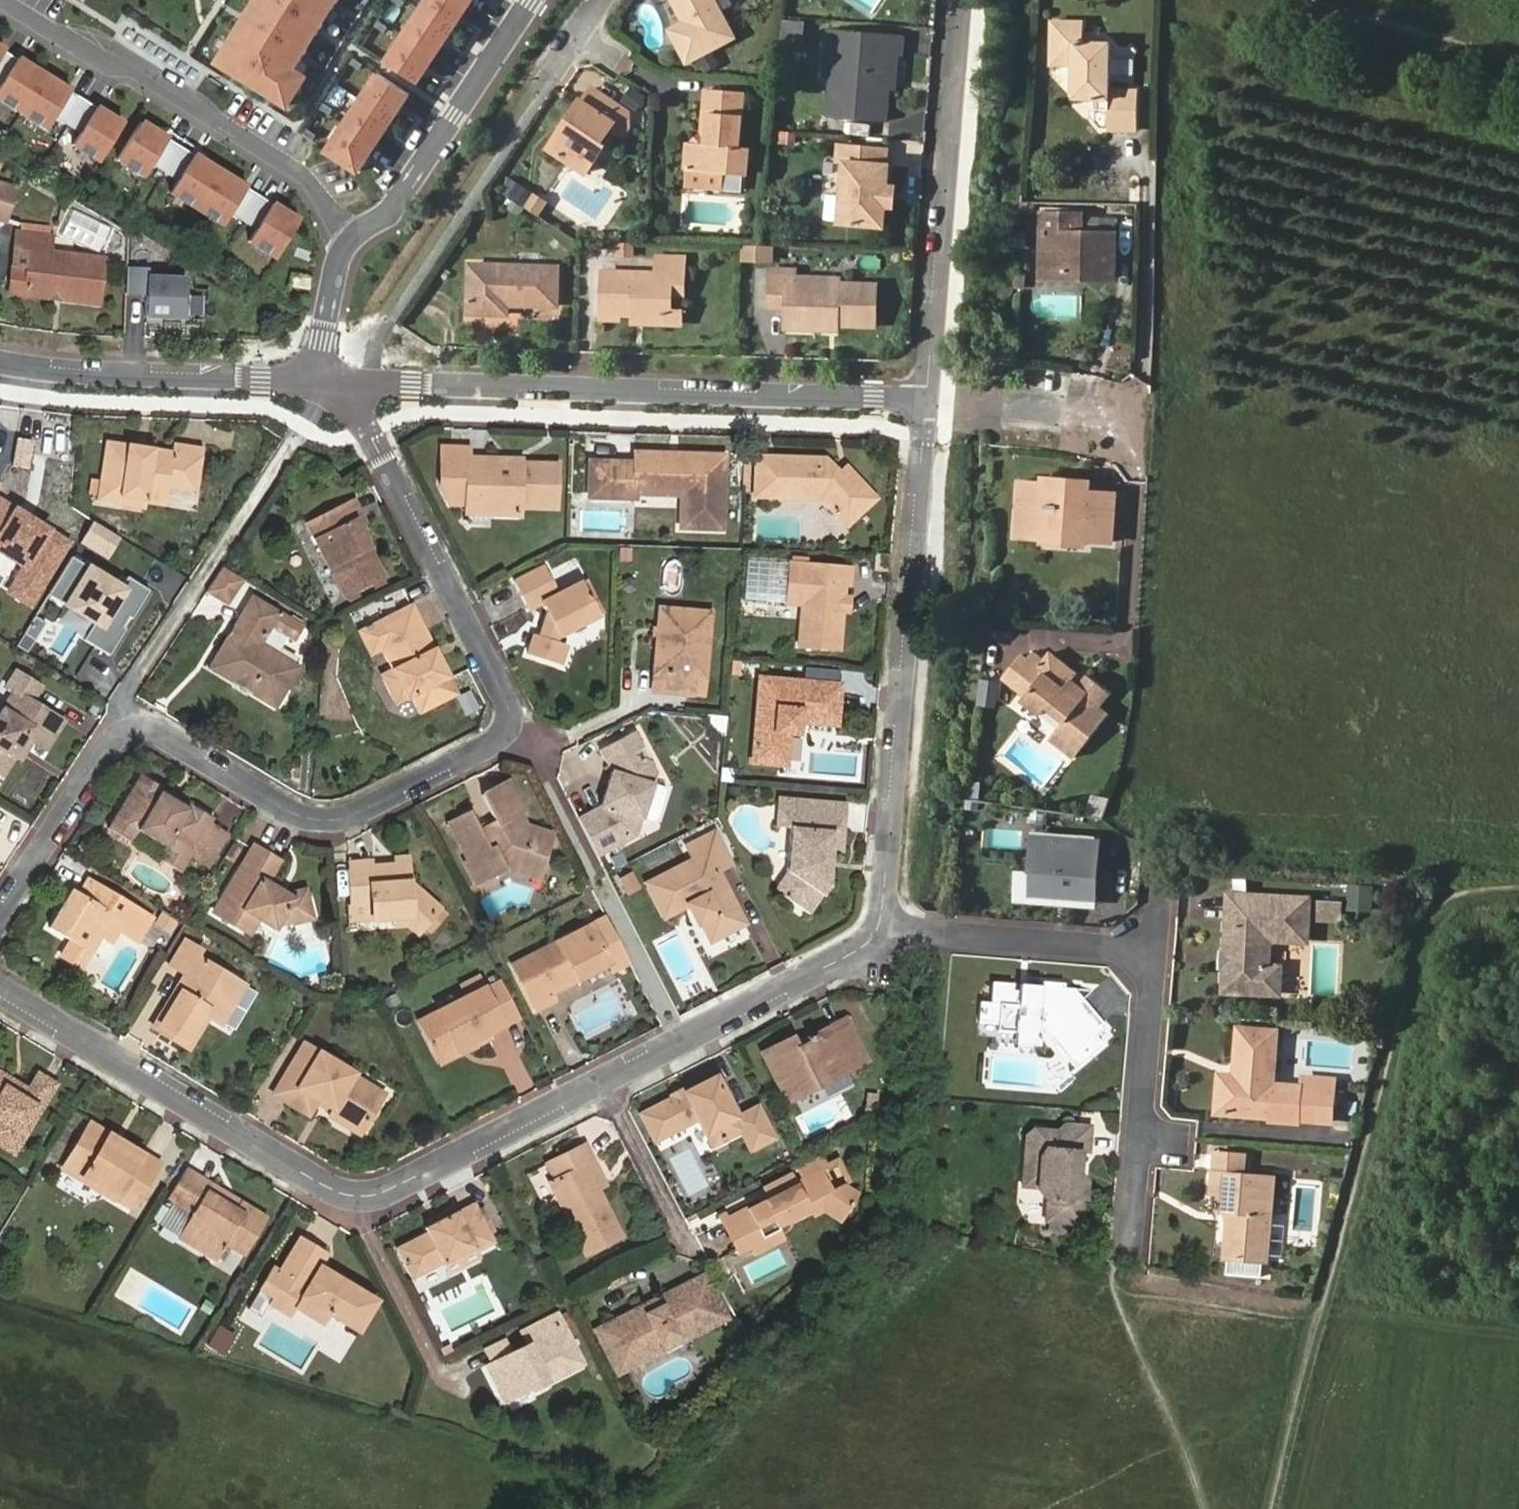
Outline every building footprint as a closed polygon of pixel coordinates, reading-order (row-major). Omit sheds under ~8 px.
[(254,0),(252,0),(243,14),(245,15),(238,26),(236,25),(227,40),(229,41),(214,65),(284,109),(302,80),(289,72),(302,50),(305,52),(314,37),(311,36),(319,25),(321,26),(329,12),(327,11),(334,0),(255,0),(254,0)] [(471,0),(425,0),(382,65),(414,86),(471,0)] [(684,11),(690,8),(693,15),(688,18),(674,25),(687,54),(733,33),(718,0),(680,0),(684,11)] [(690,8),(684,11),(688,18),(693,15),(690,8)] [(803,41),(805,22),(783,20),(781,40),(803,41)] [(1121,103),(1121,112),(1121,131),(1151,133),(1152,94),(1123,92),(1125,45),(1100,43),(1101,26),(1074,25),(1073,46),(1066,46),(1064,67),(1088,69),(1086,101),(1108,102),(1121,103)] [(1067,25),(1066,46),(1073,46),(1074,25),(1067,25)] [(848,30),(846,49),(842,90),(834,89),(832,111),(888,116),(891,83),(894,52),(901,53),(906,53),(908,34),(848,30)] [(0,48),(0,108),(45,136),(56,121),(77,134),(70,149),(94,167),(123,122),(0,48)] [(842,90),(846,49),(838,49),(834,89),(842,90)] [(898,84),(901,53),(894,52),(891,83),(898,84)] [(354,175),(406,97),(375,77),(323,154),(354,175)] [(574,118),(554,149),(586,170),(606,139),(604,137),(614,120),(617,116),(615,115),(623,103),(595,84),(586,98),(581,95),(569,115),(574,118)] [(743,94),(708,92),(705,138),(695,145),(690,145),(688,170),(695,170),(728,173),(747,174),(749,148),(740,147),(743,94)] [(1108,111),(1121,112),(1121,103),(1108,102),(1108,111)] [(631,120),(631,108),(623,103),(615,115),(617,116),(614,120),(626,128),(631,120)] [(549,146),(554,149),(574,118),(569,115),(549,146)] [(271,266),(300,220),(137,118),(105,168),(135,187),(149,165),(174,180),(163,197),(220,232),(231,215),(258,232),(246,251),(271,266)] [(887,203),(889,185),(890,164),(887,164),(887,146),(842,143),(841,161),(847,161),(843,223),(886,225),(887,203)] [(728,173),(695,170),(694,185),(727,188),(728,173)] [(527,208),(536,194),(509,178),(500,192),(527,208)] [(897,186),(889,185),(887,203),(896,204),(897,186)] [(1095,278),(1094,284),(1114,284),(1116,237),(1084,236),(1086,218),(1047,217),(1046,236),(1055,236),(1053,276),(1095,278)] [(307,274),(326,242),(299,226),(279,258),(307,274)] [(89,297),(94,254),(44,248),(45,232),(6,228),(5,235),(28,243),(23,258),(72,275),(66,294),(89,297)] [(66,294),(72,275),(23,258),(28,243),(5,235),(3,248),(2,254),(7,255),(8,249),(18,250),(17,266),(2,265),(0,291),(5,293),(55,298),(55,292),(66,294)] [(1045,282),(1094,284),(1095,278),(1053,276),(1055,236),(1046,236),(1045,282)] [(741,245),(741,262),(775,263),(775,245),(741,245)] [(662,254),(661,272),(678,273),(677,295),(689,296),(691,256),(662,254)] [(518,308),(519,298),(559,300),(561,262),(484,258),(482,307),(518,308)] [(180,319),(180,292),(176,292),(176,279),(140,278),(140,269),(119,269),(118,296),(138,297),(138,318),(180,319)] [(607,311),(638,313),(676,316),(676,311),(677,295),(678,273),(661,272),(608,269),(607,311)] [(809,331),(836,332),(836,321),(844,321),(843,328),(881,329),(883,289),(845,286),(800,284),(801,278),(774,276),(772,309),(791,310),(792,298),(810,299),(809,331)] [(845,280),(801,278),(800,284),(845,286),(845,280)] [(790,330),(809,331),(810,299),(792,298),(791,310),(790,330)] [(676,316),(638,313),(638,319),(685,322),(686,311),(676,311),(676,316)] [(836,321),(836,332),(843,332),(843,328),(844,321),(836,321)] [(168,470),(197,472),(200,446),(169,443),(168,448),(104,442),(99,500),(121,503),(122,498),(145,500),(146,496),(165,497),(166,485),(168,470)] [(452,495),(469,496),(490,496),(489,514),(519,516),(520,505),(554,507),(557,466),(520,464),(520,468),(492,467),(492,458),(471,457),(472,449),(440,447),(438,484),(452,495)] [(682,487),(682,498),(681,525),(720,527),(722,456),(683,454),(683,459),(669,459),(669,454),(633,452),(633,462),(591,460),(590,496),(635,497),(636,485),(682,487)] [(520,460),(492,458),(492,467),(520,468),(520,464),(520,460)] [(858,499),(866,493),(849,472),(837,482),(829,473),(830,471),(831,468),(823,460),(804,459),(802,461),(790,461),(791,459),(756,458),(756,496),(821,498),(845,528),(867,511),(858,499)] [(196,487),(197,472),(168,470),(166,485),(196,487)] [(1117,497),(1089,496),(1061,495),(1062,486),(1062,485),(1062,484),(1061,483),(1060,481),(1060,480),(1058,479),(1057,478),(1056,478),(1054,478),(1053,479),(1051,479),(1050,480),(1049,481),(1049,483),(1048,484),(1048,485),(1047,494),(1023,492),(1020,538),(1043,540),(1043,529),(1061,530),(1075,542),(1092,543),(1113,544),(1117,497)] [(635,497),(682,498),(682,487),(636,485),(635,497)] [(1061,495),(1089,496),(1090,489),(1062,486),(1061,495)] [(875,504),(866,493),(858,499),(867,511),(875,504)] [(490,496),(469,496),(468,523),(489,523),(489,514),(490,496)] [(305,518),(344,593),(382,575),(355,525),(349,527),(335,504),(305,518)] [(1091,550),(1092,543),(1075,542),(1061,530),(1043,529),(1043,540),(1042,547),(1091,550)] [(744,602),(783,603),(784,560),(745,559),(744,602)] [(244,575),(222,561),(205,586),(227,600),(244,575)] [(799,644),(838,648),(847,567),(791,561),(788,587),(804,589),(799,644)] [(541,564),(511,581),(525,608),(539,602),(544,612),(537,634),(531,633),(525,653),(556,664),(562,646),(552,642),(553,637),(596,615),(578,580),(556,592),(541,564)] [(275,698),(281,687),(296,663),(258,639),(266,624),(276,609),(250,593),(232,622),(238,625),(229,638),(224,635),(207,662),(230,677),(236,675),(248,683),(250,689),(272,703),(275,698)] [(370,619),(382,644),(392,664),(385,668),(382,673),(392,693),(400,696),(406,693),(415,710),(453,690),(408,599),(370,619)] [(291,618),(276,609),(266,624),(281,634),(291,618)] [(685,677),(700,679),(707,615),(655,609),(647,689),(684,693),(685,677)] [(291,618),(281,634),(291,639),(300,624),(291,618)] [(371,649),(382,644),(370,619),(358,625),(371,649)] [(232,622),(224,635),(229,638),(238,625),(232,622)] [(1082,684),(1087,679),(1060,657),(1055,664),(1044,655),(1038,663),(1033,660),(1017,681),(1035,695),(1031,699),(1049,712),(1056,704),(1074,718),(1060,737),(1085,757),(1117,715),(1108,707),(1116,695),(1096,679),(1093,683),(1089,690),(1082,684)] [(736,658),(728,657),(726,671),(734,671),(736,658)] [(25,744),(37,752),(56,721),(26,702),(35,687),(9,671),(0,686),(0,688),(6,692),(0,702),(0,768),(9,754),(18,740),(25,744)] [(981,676),(978,707),(996,708),(999,678),(981,676)] [(699,694),(700,679),(685,677),(684,693),(699,694)] [(758,677),(757,697),(752,760),(809,765),(812,734),(820,735),(822,722),(834,722),(837,686),(758,677)] [(1093,683),(1087,679),(1082,684),(1089,690),(1093,683)] [(282,689),(281,687),(275,698),(276,698),(278,698),(280,697),(281,696),(282,696),(282,695),(283,694),(283,692),(283,690),(282,689)] [(668,748),(685,752),(683,762),(712,769),(719,739),(700,734),(703,722),(676,715),(668,748)] [(630,732),(618,738),(626,754),(638,748),(630,732)] [(595,804),(573,816),(593,855),(616,844),(622,824),(632,827),(650,772),(645,763),(628,758),(626,754),(618,738),(595,749),(605,770),(595,804)] [(16,758),(25,744),(18,740),(9,754),(16,758)] [(208,814),(185,800),(183,803),(156,788),(158,784),(136,771),(103,823),(126,838),(133,826),(160,842),(153,854),(176,868),(184,854),(205,818),(208,814)] [(481,797),(493,821),(495,825),(480,832),(478,828),(475,824),(470,815),(448,825),(457,842),(460,841),(464,850),(462,852),(472,871),(501,864),(519,870),(522,862),(537,867),(545,839),(531,834),(534,828),(525,824),(520,814),(523,812),(509,783),(481,797)] [(183,803),(185,800),(158,784),(156,788),(183,803)] [(767,826),(784,829),(787,799),(771,798),(767,826)] [(787,799),(784,829),(779,875),(767,881),(766,891),(793,906),(823,887),(825,872),(817,871),(818,860),(826,860),(827,854),(835,854),(838,833),(830,832),(834,804),(787,799)] [(1065,875),(1068,843),(1046,842),(1048,813),(1010,808),(1008,839),(1003,838),(1001,863),(1006,864),(1006,871),(1003,900),(1033,903),(1036,866),(1044,866),(1044,873),(1065,875)] [(222,829),(205,818),(184,854),(201,863),(222,829)] [(495,825),(493,821),(478,828),(480,832),(495,825)] [(629,837),(632,827),(622,824),(616,844),(629,837)] [(547,832),(534,828),(531,834),(545,839),(547,832)] [(245,915),(252,919),(263,926),(273,924),(276,920),(280,917),(290,919),(309,912),(299,884),(281,890),(264,880),(277,857),(252,842),(210,909),(238,927),(245,915)] [(659,919),(683,906),(689,903),(699,924),(707,941),(738,924),(702,854),(641,885),(659,919)] [(408,916),(420,926),(438,907),(407,880),(405,861),(399,855),(390,856),(391,867),(381,868),(379,864),(366,864),(365,860),(348,861),(351,903),(369,901),(371,911),(387,910),(388,916),(408,916)] [(825,872),(826,860),(818,860),(817,871),(825,872)] [(534,874),(537,867),(522,862),(519,870),(534,874)] [(615,878),(623,896),(639,889),(631,871),(615,878)] [(67,942),(83,951),(96,932),(105,938),(114,923),(133,936),(149,911),(116,890),(87,872),(79,885),(72,882),(62,898),(66,901),(61,910),(56,907),(45,923),(70,938),(67,942)] [(1225,895),(1222,949),(1222,954),(1226,954),(1225,964),(1222,964),(1221,968),(1220,988),(1261,990),(1263,966),(1264,939),(1301,941),(1303,899),(1225,895)] [(62,898),(56,907),(61,910),(66,901),(62,898)] [(1341,923),(1342,902),(1326,901),(1325,922),(1341,923)] [(689,903),(683,906),(693,925),(699,924),(689,903)] [(171,917),(159,910),(152,921),(164,929),(171,917)] [(245,930),(252,919),(245,915),(238,927),(245,930)] [(415,931),(420,926),(408,916),(388,916),(390,925),(408,925),(415,931)] [(608,968),(626,960),(604,916),(512,961),(534,1005),(554,995),(552,990),(606,964),(608,968)] [(179,983),(174,979),(149,1021),(185,1043),(206,1011),(216,1017),(239,980),(193,951),(196,945),(181,937),(167,959),(181,968),(187,972),(179,983)] [(76,962),(83,951),(67,942),(61,952),(76,962)] [(1222,954),(1222,949),(1214,948),(1213,968),(1221,968),(1222,964),(1225,964),(1226,954),(1222,954)] [(1279,967),(1263,966),(1261,990),(1277,991),(1279,967)] [(181,968),(174,979),(179,983),(187,972),(181,968)] [(462,984),(466,993),(483,985),(479,976),(462,984)] [(1086,1031),(1098,1020),(1071,990),(1058,989),(1058,984),(1034,982),(1034,987),(1012,985),(1011,992),(1005,993),(1005,985),(985,983),(983,1002),(972,1002),(971,1023),(991,1025),(991,1034),(1009,1036),(1008,1048),(1033,1049),(1034,1037),(1042,1038),(1070,1070),(1098,1044),(1091,1036),(1086,1031)] [(415,1018),(432,1052),(466,1036),(469,1039),(483,1032),(501,1023),(483,985),(466,993),(415,1018)] [(1103,1025),(1098,1020),(1086,1031),(1091,1036),(1103,1025)] [(799,1052),(796,1047),(792,1040),(763,1055),(788,1103),(866,1064),(845,1021),(806,1042),(809,1048),(799,1052)] [(1268,1080),(1272,1030),(1234,1027),(1230,1072),(1217,1071),(1215,1110),(1266,1113),(1268,1080)] [(466,1036),(432,1052),(437,1062),(487,1038),(483,1032),(469,1039),(466,1036)] [(300,1041),(297,1045),(312,1054),(315,1051),(300,1041)] [(806,1042),(796,1047),(799,1052),(809,1048),(806,1042)] [(312,1054),(297,1045),(270,1089),(305,1112),(313,1099),(327,1108),(323,1114),(356,1135),(372,1110),(358,1102),(366,1088),(348,1076),(350,1073),(315,1051),(312,1054)] [(12,1149),(30,1120),(26,1119),(35,1105),(38,1108),(54,1081),(37,1070),(26,1085),(20,1093),(4,1084),(10,1076),(0,1069),(0,1142),(12,1149)] [(1300,1072),(1299,1082),(1331,1084),(1332,1074),(1300,1072)] [(26,1085),(10,1076),(4,1084),(20,1093),(26,1085)] [(715,1079),(685,1093),(672,1099),(642,1115),(654,1140),(700,1118),(713,1145),(737,1133),(746,1152),(748,1151),(769,1141),(755,1112),(736,1121),(715,1079)] [(1297,1115),(1299,1082),(1268,1080),(1266,1113),(1266,1118),(1297,1120),(1297,1115)] [(1331,1084),(1299,1082),(1297,1115),(1329,1117),(1331,1084)] [(380,1097),(366,1088),(358,1102),(372,1110),(380,1097)] [(672,1099),(685,1093),(682,1088),(670,1094),(672,1099)] [(873,1108),(874,1101),(864,1100),(863,1107),(873,1108)] [(873,1108),(863,1107),(862,1121),(871,1122),(873,1108)] [(104,1137),(107,1130),(90,1119),(63,1161),(130,1203),(157,1160),(125,1140),(121,1146),(104,1137)] [(1029,1133),(1084,1152),(1086,1129),(1062,1125),(1053,1134),(1030,1132),(1029,1133)] [(125,1140),(107,1130),(104,1137),(121,1146),(125,1140)] [(1083,1156),(1084,1152),(1029,1133),(1022,1140),(1020,1159),(1036,1160),(1034,1190),(1045,1201),(1044,1222),(1070,1224),(1080,1215),(1081,1183),(1073,1173),(1074,1155),(1083,1156)] [(771,1146),(769,1141),(748,1151),(751,1156),(771,1146)] [(585,1168),(593,1164),(583,1146),(541,1167),(585,1255),(620,1238),(597,1191),(585,1168)] [(1219,1198),(1269,1214),(1272,1177),(1244,1175),(1246,1153),(1215,1151),(1213,1172),(1211,1192),(1219,1193),(1219,1198)] [(1018,1189),(1034,1190),(1036,1160),(1020,1159),(1018,1189)] [(605,1187),(593,1164),(585,1168),(597,1191),(605,1187)] [(236,1203),(231,1201),(227,1208),(221,1204),(226,1197),(206,1185),(209,1180),(185,1165),(165,1198),(187,1212),(175,1232),(213,1256),(223,1241),(240,1251),(264,1214),(239,1199),(236,1203)] [(756,1251),(771,1243),(767,1236),(799,1219),(796,1213),(807,1207),(842,1212),(854,1201),(840,1188),(830,1192),(821,1175),(796,1187),(791,1178),(773,1187),(777,1197),(764,1204),(723,1223),(738,1253),(744,1250),(752,1246),(756,1251)] [(758,1194),(764,1204),(777,1197),(773,1187),(758,1194)] [(227,1208),(231,1201),(226,1197),(221,1204),(227,1208)] [(152,1219),(175,1232),(187,1212),(165,1198),(152,1219)] [(1265,1263),(1269,1214),(1219,1198),(1218,1209),(1220,1210),(1224,1210),(1228,1210),(1227,1221),(1224,1258),(1265,1263)] [(444,1223),(429,1230),(396,1247),(412,1277),(446,1260),(476,1245),(478,1249),(493,1242),(473,1202),(441,1217),(444,1223)] [(834,1221),(842,1212),(807,1207),(796,1213),(799,1219),(803,1224),(815,1218),(834,1221)] [(426,1225),(429,1230),(444,1223),(441,1217),(426,1225)] [(318,1268),(321,1262),(328,1251),(299,1234),(279,1265),(274,1263),(259,1284),(272,1291),(267,1298),(289,1312),(295,1303),(323,1318),(328,1311),(347,1322),(354,1310),(363,1316),(376,1296),(334,1269),(330,1276),(318,1268)] [(772,1247),(771,1243),(756,1251),(752,1246),(744,1250),(749,1259),(772,1247)] [(480,1253),(478,1249),(476,1245),(446,1260),(450,1268),(480,1253)] [(334,1269),(321,1262),(318,1268),(330,1276),(334,1269)] [(693,1296),(706,1289),(700,1277),(598,1328),(604,1340),(619,1332),(618,1327),(631,1320),(634,1325),(676,1304),(674,1298),(690,1291),(693,1296)] [(263,1305),(267,1298),(272,1291),(259,1284),(246,1307),(247,1308),(250,1309),(253,1309),(256,1309),(259,1308),(261,1306),(263,1305)] [(725,1327),(706,1289),(693,1296),(690,1291),(674,1298),(676,1304),(634,1325),(631,1320),(618,1327),(619,1332),(604,1340),(622,1377),(637,1370),(635,1364),(658,1353),(656,1348),(689,1332),(691,1336),(708,1328),(711,1334),(725,1327)] [(211,1302),(202,1296),(197,1305),(206,1310),(211,1302)] [(357,1326),(363,1316),(354,1310),(347,1322),(357,1326)] [(527,1384),(528,1386),(560,1370),(582,1365),(564,1331),(555,1335),(546,1318),(521,1331),(527,1343),(493,1361),(502,1379),(509,1393),(527,1384)] [(207,1346),(216,1332),(207,1327),(199,1340),(207,1346)] [(637,1370),(711,1334),(708,1328),(691,1336),(689,1332),(656,1348),(658,1353),(635,1364),(637,1370)] [(483,1346),(487,1357),(510,1348),(505,1338),(483,1346)] [(495,1382),(502,1379),(493,1361),(487,1364),(495,1382)] [(560,1370),(528,1386),(531,1391),(560,1370)]
